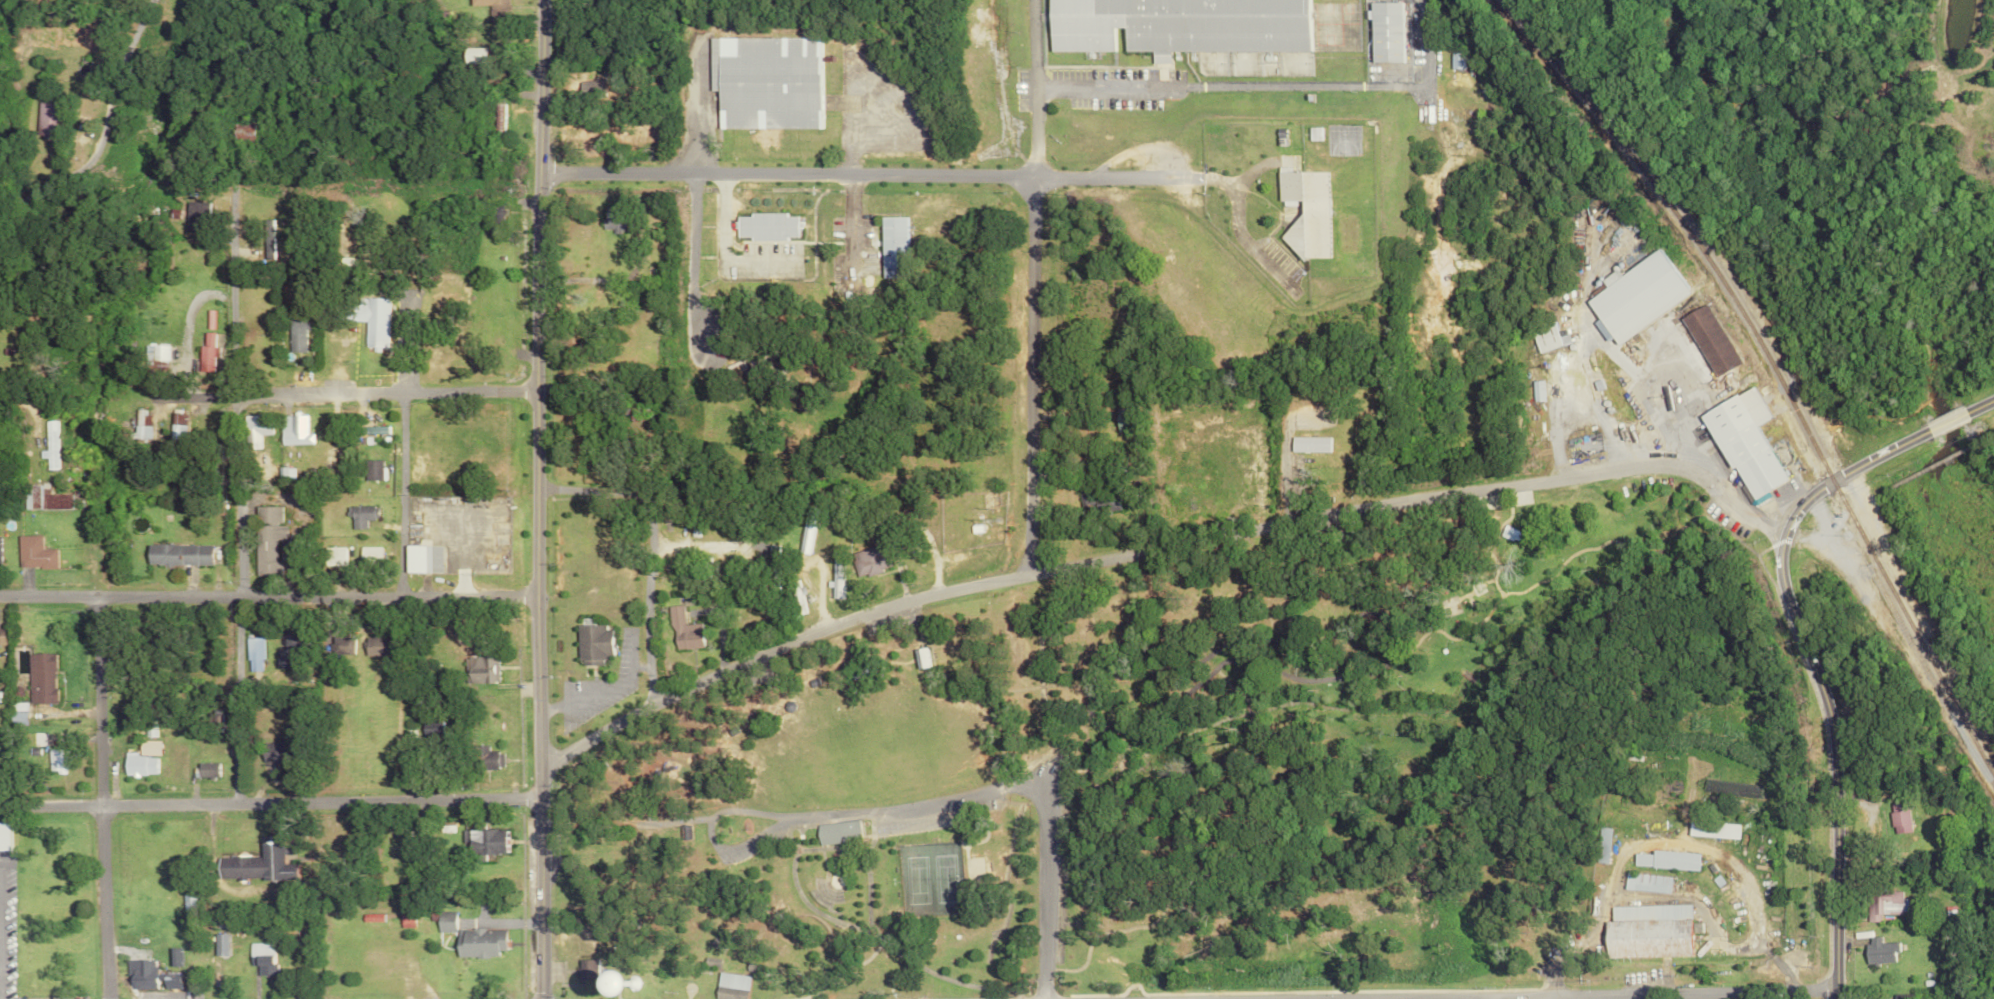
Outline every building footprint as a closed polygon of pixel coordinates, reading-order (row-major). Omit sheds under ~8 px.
[(468,6),(484,6),(484,23),(504,22),(503,0),(467,0),(468,6)] [(1306,0),(1045,0),(1046,51),(1108,51),(1108,27),(1119,27),(1119,51),(1147,51),(1147,64),(1164,63),(1164,52),(1307,51),(1306,0)] [(1368,62),(1399,62),(1398,2),(1367,2),(1368,62)] [(714,129),(819,128),(819,37),(706,38),(706,91),(714,91),(714,129)] [(481,48),(461,48),(461,63),(482,63),(481,48)] [(1461,53),(1448,53),(1447,69),(1461,69),(1461,53)] [(36,140),(56,141),(59,103),(38,102),(36,140)] [(1308,140),(1320,140),(1320,127),(1308,128),(1308,140)] [(1324,171),(1276,172),(1276,204),(1298,204),(1298,216),(1283,216),(1284,258),(1325,258),(1324,171)] [(182,231),(204,232),(205,202),(184,201),(182,231)] [(622,231),(623,207),(602,206),(601,231),(622,231)] [(733,215),(733,240),(796,239),(795,214),(733,215)] [(902,217),(879,217),(881,278),(903,278),(902,217)] [(271,220),(258,220),(258,261),(270,261),(271,220)] [(1619,274),(1615,269),(1598,280),(1604,288),(1584,301),(1596,320),(1592,322),(1604,341),(1610,337),(1614,344),(1688,296),(1657,249),(1619,274)] [(384,298),(354,298),(354,304),(330,303),(330,320),(361,321),(360,346),(383,346),(384,298)] [(1681,316),(1710,377),(1736,365),(1707,303),(1681,316)] [(284,352),(301,352),(300,329),(305,329),(305,320),(283,320),(284,352)] [(1528,330),(1534,353),(1568,344),(1565,334),(1554,337),(1551,324),(1528,330)] [(211,333),(198,332),(197,372),(209,372),(209,357),(214,357),(214,348),(210,347),(211,333)] [(164,345),(143,345),(142,374),(164,375),(164,345)] [(1540,401),(1539,381),(1528,381),(1528,402),(1540,401)] [(1756,426),(1769,419),(1751,386),(1700,414),(1739,487),(1740,487),(1751,507),(1770,497),(1767,492),(1786,481),(1756,426)] [(148,412),(133,412),(132,438),(148,439),(148,412)] [(181,441),(182,413),(168,413),(167,440),(181,441)] [(265,415),(238,416),(239,449),(255,449),(255,436),(266,435),(265,415)] [(303,434),(302,416),(282,416),(282,444),(308,444),(308,434),(303,434)] [(56,469),(55,421),(45,421),(46,470),(56,469)] [(386,426),(357,426),(357,434),(386,434),(386,426)] [(1329,453),(1329,438),(1291,437),(1290,452),(1329,453)] [(378,481),(379,460),(361,460),(361,480),(378,481)] [(23,509),(70,509),(70,494),(49,494),(49,484),(23,484),(23,509)] [(276,506),(251,506),(250,575),(275,575),(275,562),(270,562),(270,539),(280,539),(280,525),(275,525),(276,506)] [(362,520),(373,520),(373,506),(346,506),(346,529),(362,529),(362,520)] [(796,553),(807,555),(812,508),(802,507),(796,553)] [(1498,535),(1516,544),(1521,534),(1503,525),(1498,535)] [(40,535),(17,536),(18,569),(56,568),(55,549),(41,549),(40,535)] [(849,554),(857,578),(886,568),(878,544),(849,554)] [(206,545),(144,545),(144,566),(206,565),(206,545)] [(439,545),(401,546),(402,573),(439,573),(439,545)] [(320,566),(341,566),(341,547),(319,548),(320,566)] [(376,547),(358,547),(358,566),(376,566),(376,547)] [(831,559),(829,598),(839,599),(841,559),(831,559)] [(788,586),(793,614),(804,612),(799,584),(788,586)] [(700,648),(699,624),(682,625),(681,606),(669,606),(671,650),(700,648)] [(575,626),(574,665),(602,666),(603,656),(609,656),(609,627),(575,626)] [(279,652),(303,651),(302,632),(280,632),(280,643),(279,643),(279,652)] [(350,637),(328,637),(328,653),(350,654),(350,637)] [(360,637),(359,656),(386,657),(386,638),(360,637)] [(258,638),(243,638),(243,673),(258,672),(258,638)] [(928,667),(925,647),(911,650),(915,670),(928,667)] [(55,704),(53,653),(27,654),(28,705),(55,704)] [(464,658),(465,684),(494,683),(493,657),(464,658)] [(258,744),(259,762),(283,761),(283,738),(274,738),(274,743),(258,744)] [(498,753),(483,752),(483,746),(473,746),(473,768),(498,769),(498,753)] [(63,750),(47,750),(47,773),(63,773),(63,750)] [(156,775),(155,755),(122,756),(122,775),(156,775)] [(216,763),(194,764),(195,779),(216,778),(216,763)] [(1888,833),(1907,832),(1906,801),(1887,802),(1888,833)] [(811,823),(812,843),(855,841),(854,821),(811,823)] [(1687,821),(1687,836),(1736,837),(1736,822),(1687,821)] [(1610,827),(1598,827),(1597,862),(1609,863),(1610,827)] [(457,828),(456,851),(467,851),(466,860),(480,861),(480,853),(497,853),(498,829),(457,828)] [(278,863),(279,835),(256,835),(256,856),(214,854),(213,877),(291,879),(292,863),(278,863)] [(1697,869),(1698,852),(1652,851),(1652,854),(1634,853),(1634,867),(1697,869)] [(1625,888),(1670,893),(1672,877),(1627,871),(1625,888)] [(1880,913),(1907,913),(1907,898),(1901,898),(1901,891),(1867,890),(1867,921),(1880,921),(1880,913)] [(1611,906),(1612,921),(1605,921),(1605,957),(1690,955),(1689,904),(1611,906)] [(450,911),(431,911),(432,932),(451,932),(450,911)] [(499,929),(451,929),(451,957),(493,956),(493,950),(499,950),(499,929)] [(222,933),(210,933),(210,955),(222,954),(222,933)] [(1866,963),(1899,963),(1899,942),(1880,942),(1880,936),(1866,936),(1866,963)] [(270,974),(270,942),(244,942),(245,964),(252,964),(253,974),(270,974)] [(592,966),(592,958),(574,958),(574,980),(588,980),(588,990),(611,990),(611,967),(592,966)] [(151,959),(123,959),(123,988),(177,988),(177,971),(151,971),(151,959)] [(714,972),(712,998),(744,998),(746,974),(714,972)]
